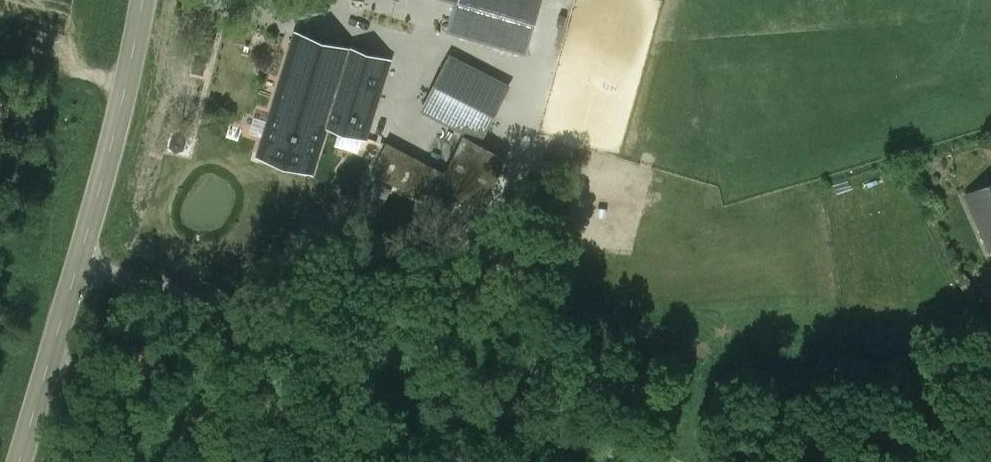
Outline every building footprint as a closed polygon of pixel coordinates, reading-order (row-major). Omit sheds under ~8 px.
[(459,1),(536,23),(542,0),(459,0),(459,1)] [(536,23),(459,1),(450,31),(527,53),(536,23)] [(388,60),(297,32),(280,88),(371,116),(388,60)] [(579,34),(575,33),(569,34),(563,36),(558,39),(554,42),(551,47),(549,51),(548,55),(547,58),(546,63),(547,68),(548,72),(549,75),(551,78),(554,82),(558,85),(561,87),(565,89),(569,90),(576,91),(583,90),(588,88),(593,85),(597,82),(599,79),(601,76),(603,72),(604,68),(604,65),(604,61),(604,58),(603,54),(602,50),(600,46),(596,42),(593,39),(589,37),(585,35),(579,34)] [(505,86),(446,56),(420,108),(447,122),(453,111),(486,125),(505,86)] [(371,116),(280,88),(259,156),(312,172),(326,124),(365,135),(371,116)] [(445,172),(387,143),(370,173),(430,202),(437,188),(480,209),(509,156),(465,135),(445,172)] [(966,196),(990,250),(990,185),(966,196)] [(982,320),(990,335),(990,314),(982,320)]
